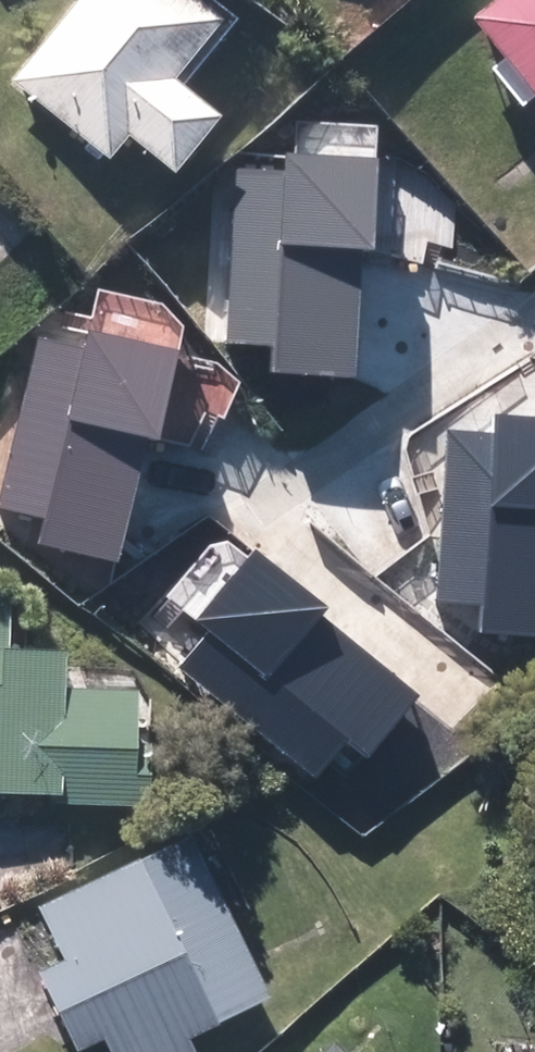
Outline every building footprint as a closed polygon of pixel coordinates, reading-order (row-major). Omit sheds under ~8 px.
[(11,87),(101,161),(120,138),(167,176),(210,123),(163,85),(212,27),(179,0),(82,0),(11,87)] [(534,117),(534,0),(500,0),(468,24),(534,117)] [(288,173),(241,169),(228,344),(277,348),(275,377),(353,382),(363,257),(371,258),(378,163),(289,157),(288,173)] [(0,491),(0,510),(47,521),(41,545),(120,564),(150,440),(158,442),(180,352),(88,330),(86,339),(39,328),(0,491)] [(451,432),(437,607),(486,610),(484,639),(534,643),(534,422),(499,419),(498,435),(451,432)] [(210,631),(181,667),(319,776),(349,738),(372,755),(421,694),(322,616),(327,609),(252,551),(197,621),(210,631)] [(59,799),(59,807),(141,810),(142,768),(126,767),(129,700),(56,698),(57,661),(21,660),(24,599),(0,598),(0,797),(59,799)] [(181,841),(36,911),(62,968),(42,978),(79,1051),(99,1042),(104,1051),(186,1051),(182,1045),(263,1005),(181,841)]
